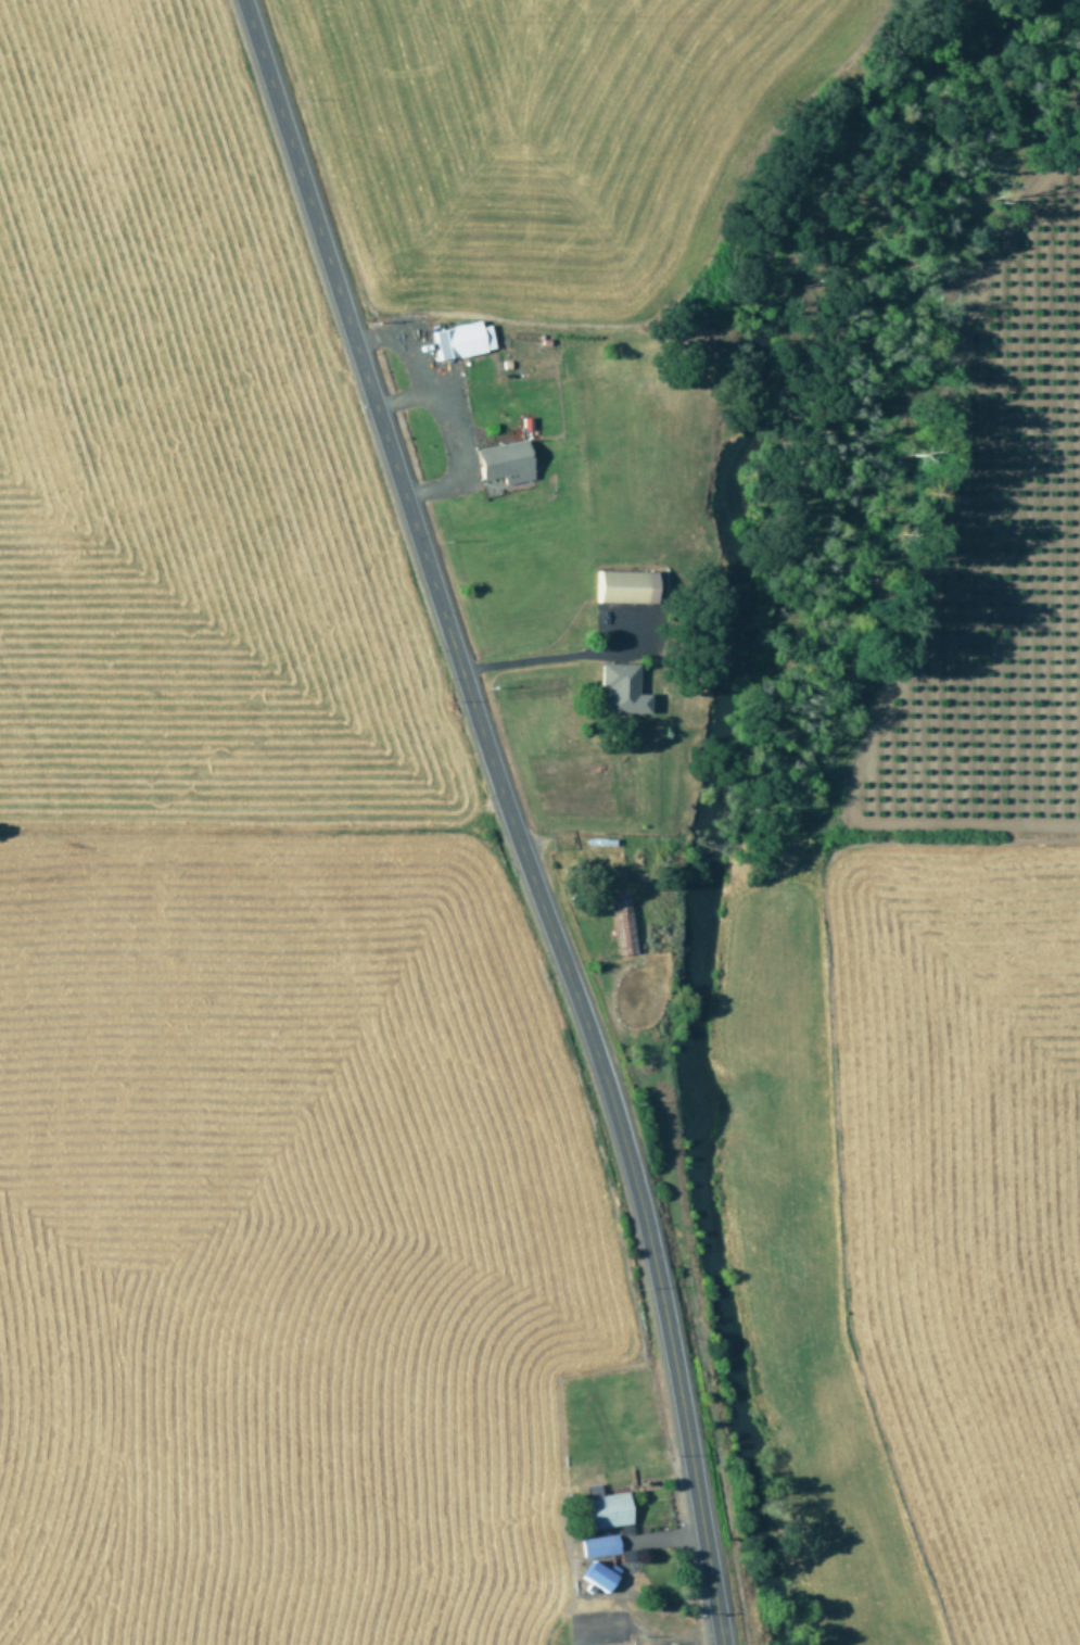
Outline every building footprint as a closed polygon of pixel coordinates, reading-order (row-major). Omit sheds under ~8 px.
[(437,359),(492,349),(488,325),(479,327),(478,322),(432,330),(437,359)] [(654,571),(598,571),(597,602),(653,603),(654,571)] [(601,663),(601,712),(648,712),(648,694),(636,694),(636,664),(601,663)] [(633,954),(630,900),(612,901),(615,955),(633,954)] [(631,1522),(625,1491),(587,1498),(592,1529),(631,1522)] [(615,1533),(579,1540),(582,1559),(619,1552),(615,1533)] [(580,1578),(606,1591),(615,1574),(590,1561),(580,1578)]
